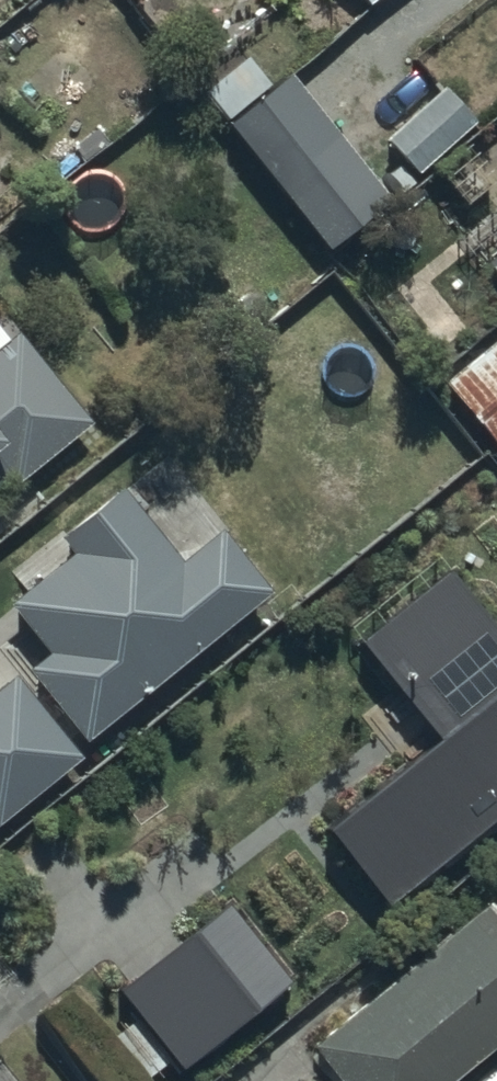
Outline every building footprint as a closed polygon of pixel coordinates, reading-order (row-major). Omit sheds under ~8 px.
[(200,77),(325,241),(393,189),(335,114),(343,107),(299,49),(271,70),(248,40),(200,77)] [(487,248),(496,261),(496,240),(487,248)] [(12,464),(17,470),(98,409),(29,316),(0,337),(0,473),(12,464)] [(438,373),(496,441),(496,320),(438,373)] [(35,647),(50,667),(42,672),(85,729),(255,594),(250,586),(271,570),(220,511),(181,542),(122,464),(57,514),(73,535),(13,581),(50,636),(35,647)] [(362,644),(441,740),(330,830),(391,905),(496,819),(496,623),(453,570),(362,644)] [(0,675),(0,808),(84,744),(21,659),(0,675)] [(308,1033),(348,1080),(442,1080),(496,1036),(496,899),(487,887),(308,1033)] [(233,900),(121,991),(185,1070),(297,980),(233,900)]
